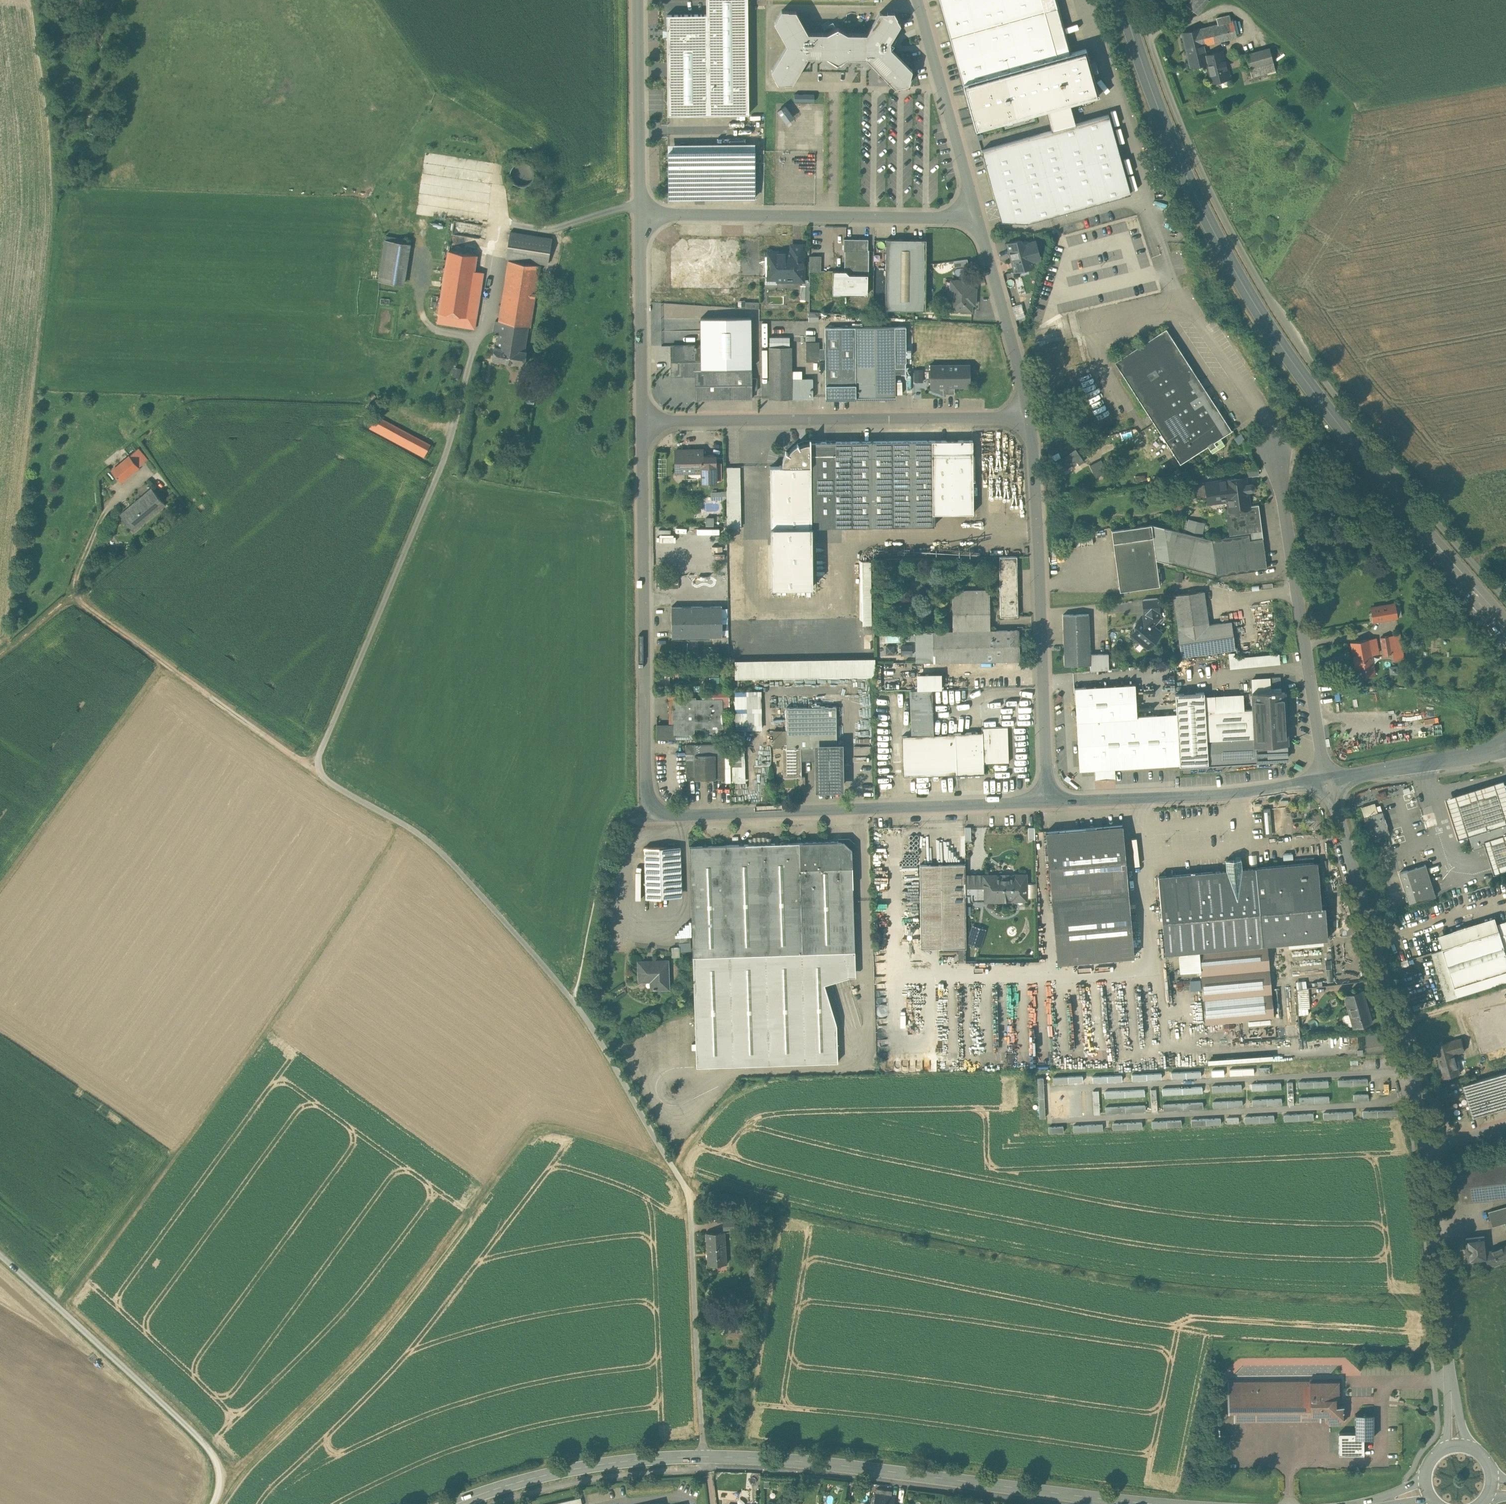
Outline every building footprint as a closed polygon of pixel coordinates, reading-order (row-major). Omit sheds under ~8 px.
[(706,14),(667,15),(668,115),(749,114),(747,0),(706,0),(706,14)] [(963,84),(1057,57),(1044,11),(1041,0),(940,0),(963,84)] [(1055,0),(1041,0),(1044,11),(1057,7),(1055,0)] [(1183,2),(1187,5),(1193,11),(1197,14),(1209,0),(1184,0),(1183,2)] [(1193,11),(1187,5),(1183,10),(1190,15),(1193,11)] [(1070,53),(1057,7),(1044,11),(1057,57),(1070,53)] [(808,33),(796,11),(788,11),(788,10),(781,10),(778,16),(775,22),(787,44),(771,70),(775,77),(778,83),(785,83),(792,83),(807,57),(827,57),(837,63),(847,57),(866,58),(895,86),(902,85),(908,83),(910,77),(912,70),(890,48),(894,44),(896,40),(892,37),(900,24),(897,18),(897,17),(894,12),(887,11),(887,12),(880,12),(867,33),(847,33),(837,27),(827,33),(808,33)] [(1218,24),(1182,33),(1186,49),(1204,45),(1219,41),(1237,36),(1233,20),(1231,21),(1229,15),(1216,18),(1218,24)] [(1204,45),(1186,49),(1190,67),(1207,63),(1208,62),(1206,55),(1204,45)] [(1269,48),(1246,54),(1248,64),(1249,68),(1250,68),(1252,76),(1275,69),(1269,48)] [(1057,57),(963,84),(976,130),(1048,110),(1070,104),(1099,96),(1086,49),(1070,53),(1057,57)] [(1222,51),(1206,55),(1208,62),(1208,63),(1207,63),(1208,66),(1224,62),(1224,60),(1222,51)] [(1224,62),(1208,66),(1207,63),(1212,82),(1227,78),(1225,68),(1226,68),(1224,60),(1224,62)] [(1070,104),(1048,110),(1054,130),(981,150),(1001,221),(1027,222),(1130,193),(1108,115),(1075,124),(1070,104)] [(667,151),(668,199),(754,198),(753,150),(667,151)] [(533,179),(534,174),(533,169),(530,165),(526,163),(522,162),(517,163),(513,166),(510,170),(509,174),(510,179),(513,183),(517,186),(522,186),(527,185),(531,183),(533,179)] [(551,238),(510,231),(506,258),(509,258),(508,260),(540,265),(540,263),(547,264),(551,238)] [(868,239),(844,238),(843,251),(845,251),(845,250),(868,250),(868,239)] [(926,240),(886,239),(885,309),(925,309),(926,240)] [(1011,257),(1037,249),(1035,241),(1027,243),(1026,241),(1020,242),(1020,239),(1007,243),(1011,257)] [(409,244),(386,240),(379,280),(403,284),(409,244)] [(1037,249),(1011,257),(1015,271),(1033,266),(1031,260),(1040,258),(1037,249)] [(476,255),(449,250),(439,312),(467,316),(474,271),(476,255)] [(868,250),(845,250),(845,251),(845,270),(846,270),(846,271),(849,274),(867,274),(868,250)] [(824,270),(823,255),(811,255),(812,270),(824,270)] [(508,260),(498,321),(498,322),(501,322),(528,326),(530,326),(540,265),(508,260)] [(846,271),(846,270),(845,270),(833,270),(832,294),(867,294),(867,274),(849,274),(846,271)] [(467,316),(439,312),(437,322),(474,328),(476,320),(484,272),(474,271),(467,316)] [(972,282),(961,281),(961,280),(955,280),(955,281),(951,281),(950,309),(971,310),(971,303),(974,303),(975,289),(972,289),(972,282)] [(801,283),(801,301),(809,301),(809,283),(801,283)] [(701,318),(701,345),(701,369),(751,368),(751,369),(753,369),(752,317),(701,318)] [(528,326),(501,322),(499,333),(497,346),(524,350),(528,326)] [(855,327),(825,327),(825,397),(837,397),(838,399),(843,399),(845,397),(856,397),(855,327)] [(895,327),(855,327),(856,397),(895,397),(895,367),(895,327)] [(906,367),(906,327),(895,327),(895,367),(906,367)] [(1231,430),(1166,328),(1114,361),(1180,463),(1208,446),(1211,451),(1214,452),(1223,446),(1224,444),(1220,438),(1231,430)] [(701,345),(671,345),(671,375),(695,375),(701,375),(701,369),(701,345)] [(497,346),(494,346),(492,359),(524,364),(526,351),(497,346)] [(791,347),(769,347),(770,398),(791,398),(791,392),(791,378),(791,347)] [(819,348),(806,348),(806,361),(819,361),(819,348)] [(969,364),(931,365),(931,364),(930,364),(930,387),(931,387),(931,386),(943,386),(943,390),(954,390),(954,386),(969,386),(969,387),(969,364)] [(751,368),(701,369),(701,375),(695,375),(695,399),(751,398),(751,390),(751,378),(751,369),(751,368)] [(791,378),(791,392),(791,398),(813,398),(813,378),(791,378)] [(430,444),(376,415),(370,428),(424,456),(430,444)] [(932,440),(891,441),(892,526),(934,525),(934,513),(932,513),(932,440)] [(973,440),(932,440),(932,513),(934,513),(973,513),(973,440)] [(797,444),(794,446),(791,449),(788,453),(786,451),(785,452),(786,452),(784,456),(783,459),(783,461),(782,465),(779,465),(779,466),(811,466),(811,442),(811,441),(810,441),(810,442),(806,443),(802,444),(799,445),(798,443),(797,443),(797,444)] [(851,441),(811,442),(811,466),(811,527),(812,527),(852,526),(851,441)] [(891,441),(851,441),(852,526),(892,526),(891,441)] [(691,449),(683,449),(683,450),(675,450),(675,472),(702,472),(703,472),(703,456),(703,450),(691,450),(691,449)] [(1076,450),(1057,463),(1062,471),(1076,461),(1079,464),(1084,461),(1076,450)] [(716,482),(715,455),(703,456),(703,472),(702,472),(702,482),(716,482)] [(130,456),(111,471),(121,483),(139,468),(130,456)] [(1109,475),(1101,459),(1090,465),(1096,477),(1103,474),(1105,477),(1109,475)] [(779,466),(770,466),(771,587),(812,586),(812,527),(811,527),(811,466),(779,466)] [(738,467),(726,467),(727,527),(739,527),(738,467)] [(1245,476),(1207,482),(1209,500),(1228,501),(1229,508),(1249,505),(1245,476)] [(1024,478),(988,478),(989,513),(1025,512),(1024,478)] [(153,489),(121,514),(135,532),(167,506),(153,489)] [(725,498),(724,490),(712,491),(713,499),(725,498)] [(703,510),(721,510),(721,502),(703,502),(703,510)] [(1249,505),(1229,508),(1226,508),(1229,536),(1249,534),(1250,540),(1263,538),(1258,504),(1249,505)] [(707,516),(707,532),(722,532),(722,525),(716,525),(715,516),(707,516)] [(1205,522),(1189,518),(1185,532),(1201,536),(1205,522)] [(1151,524),(1111,529),(1120,591),(1159,585),(1156,559),(1151,524)] [(1168,562),(1164,527),(1151,524),(1156,559),(1168,562)] [(1185,532),(1164,527),(1168,562),(1217,574),(1217,575),(1267,568),(1263,538),(1250,540),(1249,534),(1229,536),(1212,539),(1201,536),(1185,532)] [(1091,532),(1074,535),(1075,546),(1093,544),(1091,532)] [(1017,566),(1017,556),(999,556),(999,566),(1017,566)] [(875,622),(873,559),(859,560),(861,622),(875,622)] [(1017,566),(999,566),(1000,616),(1018,615),(1017,566)] [(988,629),(987,591),(954,591),(954,630),(988,629)] [(1204,592),(1174,596),(1182,656),(1234,649),(1230,621),(1208,625),(1204,592)] [(1157,598),(1143,599),(1145,613),(1159,612),(1157,598)] [(1394,603),(1380,606),(1382,619),(1396,617),(1394,603)] [(722,606),(671,606),(672,637),(683,637),(695,637),(722,636),(722,606)] [(1380,606),(1371,607),(1374,621),(1382,619),(1380,606)] [(1159,612),(1145,613),(1143,615),(1143,619),(1139,619),(1136,624),(1136,628),(1131,634),(1131,636),(1136,640),(1138,639),(1145,646),(1149,645),(1153,641),(1152,636),(1157,630),(1152,626),(1159,618),(1159,612)] [(1088,614),(1063,614),(1064,665),(1090,664),(1090,656),(1088,614)] [(1018,630),(934,631),(935,661),(1019,660),(1018,630)] [(934,631),(916,631),(916,662),(935,661),(934,631)] [(1399,634),(1381,637),(1384,655),(1392,654),(1393,660),(1403,658),(1399,634)] [(1376,638),(1350,642),(1356,677),(1375,673),(1371,654),(1378,653),(1376,638)] [(1237,651),(1230,652),(1230,666),(1283,663),(1282,653),(1237,655),(1237,651)] [(1108,656),(1090,656),(1090,664),(1090,670),(1109,669),(1108,656)] [(875,659),(735,661),(735,678),(875,676),(875,659)] [(1280,676),(1269,677),(1270,688),(1281,687),(1280,676)] [(1135,684),(1075,687),(1079,770),(1179,764),(1180,764),(1177,714),(1176,714),(1136,716),(1135,684)] [(928,689),(910,690),(912,735),(930,735),(928,689)] [(759,690),(735,691),(736,730),(746,729),(760,729),(759,690)] [(1271,691),(1257,692),(1257,691),(1252,691),(1253,709),(1256,709),(1258,737),(1254,737),(1256,762),(1256,763),(1270,762),(1270,760),(1286,759),(1286,755),(1289,755),(1288,747),(1286,747),(1286,742),(1288,742),(1287,742),(1286,723),(1287,723),(1286,716),(1284,691),(1281,691),(1273,691),(1273,690),(1271,690),(1271,691)] [(729,691),(710,692),(710,699),(721,699),(722,710),(729,710),(729,691)] [(1204,692),(1175,693),(1176,714),(1177,714),(1180,764),(1179,764),(1208,763),(1206,740),(1204,695),(1204,692)] [(1253,709),(1215,711),(1214,695),(1204,695),(1206,740),(1254,737),(1258,737),(1256,709),(1253,709)] [(668,726),(657,726),(657,739),(687,738),(687,732),(675,732),(674,697),(668,698),(668,726)] [(695,697),(674,697),(675,732),(687,732),(693,732),(693,727),(693,699),(695,699),(695,697)] [(695,699),(693,699),(693,727),(722,727),(722,710),(721,699),(710,699),(695,699)] [(836,706),(786,707),(786,730),(787,743),(787,745),(787,748),(801,748),(818,747),(837,747),(837,746),(836,706)] [(1007,726),(982,727),(982,731),(954,733),(954,734),(956,774),(956,775),(984,774),(984,763),(998,763),(998,762),(1009,762),(1007,727),(1008,727),(1007,726)] [(786,730),(773,730),(774,746),(782,746),(782,744),(787,743),(786,730)] [(912,735),(902,736),(903,776),(956,774),(954,734),(930,735),(912,735)] [(744,735),(739,735),(736,735),(731,735),(731,745),(742,745),(744,735)] [(1206,740),(1208,763),(1208,765),(1256,762),(1254,737),(1206,740)] [(787,745),(787,743),(782,744),(782,746),(782,748),(783,748),(783,777),(784,777),(784,773),(797,773),(797,777),(801,777),(801,776),(801,760),(801,748),(787,748),(787,745)] [(724,744),(686,745),(686,755),(715,754),(724,754),(724,744)] [(837,746),(837,747),(818,747),(818,760),(819,788),(840,787),(840,771),(840,762),(839,746),(837,746)] [(818,747),(801,748),(801,760),(818,760),(818,747)] [(742,761),(742,751),(732,751),(732,761),(742,761)] [(715,754),(686,755),(687,779),(715,779),(715,754)] [(724,754),(715,754),(715,779),(724,778),(724,754)] [(742,761),(732,761),(732,782),(743,782),(743,777),(745,777),(744,766),(743,766),(742,761)] [(801,777),(797,777),(797,789),(805,789),(805,776),(801,776),(801,777)] [(1466,791),(1500,781),(1499,777),(1465,787),(1466,791)] [(1458,835),(1469,832),(1505,821),(1505,780),(1446,798),(1458,835)] [(1378,793),(1380,799),(1389,796),(1387,790),(1378,793)] [(1382,811),(1364,817),(1371,839),(1389,833),(1382,811)] [(1469,832),(1474,847),(1486,843),(1505,837),(1505,821),(1469,832)] [(1122,825),(1046,832),(1051,898),(1128,891),(1122,825)] [(1486,843),(1496,875),(1505,872),(1505,837),(1486,843)] [(839,841),(689,846),(693,956),(843,951),(840,867),(839,841)] [(852,849),(849,846),(852,844),(848,841),(846,843),(844,841),(842,841),(841,841),(839,841),(840,867),(852,866),(852,857),(852,849)] [(674,847),(644,847),(646,897),(676,896),(674,847)] [(1241,858),(1225,859),(1226,870),(1158,876),(1165,953),(1182,951),(1262,944),(1327,938),(1324,905),(1321,905),(1317,862),(1242,869),(1241,858)] [(965,864),(920,864),(920,936),(920,948),(966,947),(965,864)] [(1425,864),(1399,872),(1406,894),(1432,886),(1425,864)] [(1008,876),(1007,877),(1003,877),(1002,876),(1001,876),(996,876),(996,875),(983,875),(984,883),(983,887),(987,887),(987,898),(996,898),(996,900),(1005,900),(1005,898),(1012,898),(1012,900),(1027,900),(1026,874),(1014,875),(1014,876),(1009,876),(1008,876)] [(979,892),(979,880),(965,880),(966,892),(979,892)] [(1030,883),(1030,891),(1038,891),(1038,883),(1030,883)] [(1432,886),(1406,894),(1409,903),(1435,895),(1432,886)] [(1128,891),(1051,898),(1057,962),(1120,957),(1117,923),(1131,922),(1128,891)] [(1131,922),(1117,923),(1120,957),(1134,955),(1131,922)] [(986,928),(972,924),(966,943),(980,947),(986,928)] [(1441,948),(1453,987),(1505,970),(1505,950),(1500,930),(1441,948)] [(1262,944),(1199,950),(1200,969),(1203,999),(1267,993),(1262,944)] [(843,951),(693,956),(696,1066),(838,1061),(837,1024),(824,983),(848,976),(848,950),(843,951)] [(1199,950),(1182,951),(1184,970),(1200,969),(1199,950)] [(667,960),(639,961),(639,980),(651,979),(652,987),(653,987),(653,989),(656,989),(656,987),(668,987),(667,960)] [(1025,960),(1025,970),(1041,971),(1041,960),(1025,960)] [(1453,987),(1456,997),(1505,981),(1505,970),(1453,987)] [(1371,1022),(1362,990),(1345,995),(1354,1027),(1371,1022)] [(1267,993),(1203,999),(1205,1023),(1269,1018),(1267,993)] [(1461,1038),(1434,1045),(1434,1046),(1443,1077),(1460,1072),(1455,1053),(1465,1050),(1461,1038)] [(1464,1086),(1474,1120),(1505,1111),(1505,1074),(1464,1086)] [(1039,1077),(1040,1116),(1047,1116),(1046,1076),(1039,1077)] [(1369,1085),(1369,1077),(1339,1079),(1340,1084),(1361,1084),(1361,1091),(1353,1091),(1353,1099),(1369,1099),(1369,1085)] [(1331,1101),(1330,1079),(1300,1080),(1301,1102),(1331,1101)] [(1243,1099),(1237,1099),(1237,1093),(1213,1094),(1214,1106),(1244,1105),(1243,1099)] [(1164,1103),(1164,1109),(1205,1107),(1205,1101),(1164,1103)] [(1458,1167),(1462,1200),(1505,1195),(1505,1162),(1458,1167)] [(1489,1211),(1493,1225),(1505,1222),(1505,1223),(1505,1206),(1489,1211)] [(740,1219),(723,1220),(724,1229),(740,1228),(740,1219)] [(724,1231),(706,1232),(708,1264),(726,1263),(724,1231)] [(1465,1238),(1468,1260),(1486,1258),(1488,1262),(1505,1256),(1505,1254),(1503,1247),(1486,1252),(1484,1236),(1465,1238)] [(1309,1379),(1228,1381),(1228,1380),(1227,1380),(1228,1411),(1229,1411),(1229,1410),(1233,1410),(1233,1420),(1234,1420),(1234,1419),(1319,1417),(1319,1420),(1320,1420),(1320,1418),(1327,1418),(1327,1422),(1343,1422),(1343,1411),(1343,1410),(1343,1405),(1343,1404),(1341,1404),(1341,1377),(1309,1378),(1309,1379)] [(1373,1413),(1355,1414),(1355,1432),(1355,1438),(1363,1438),(1373,1438),(1373,1413)] [(1355,1432),(1339,1432),(1339,1454),(1363,1454),(1363,1438),(1355,1438),(1355,1432)] [(877,1488),(876,1493),(874,1503),(893,1503),(894,1496),(886,1494),(887,1490),(877,1488)]
